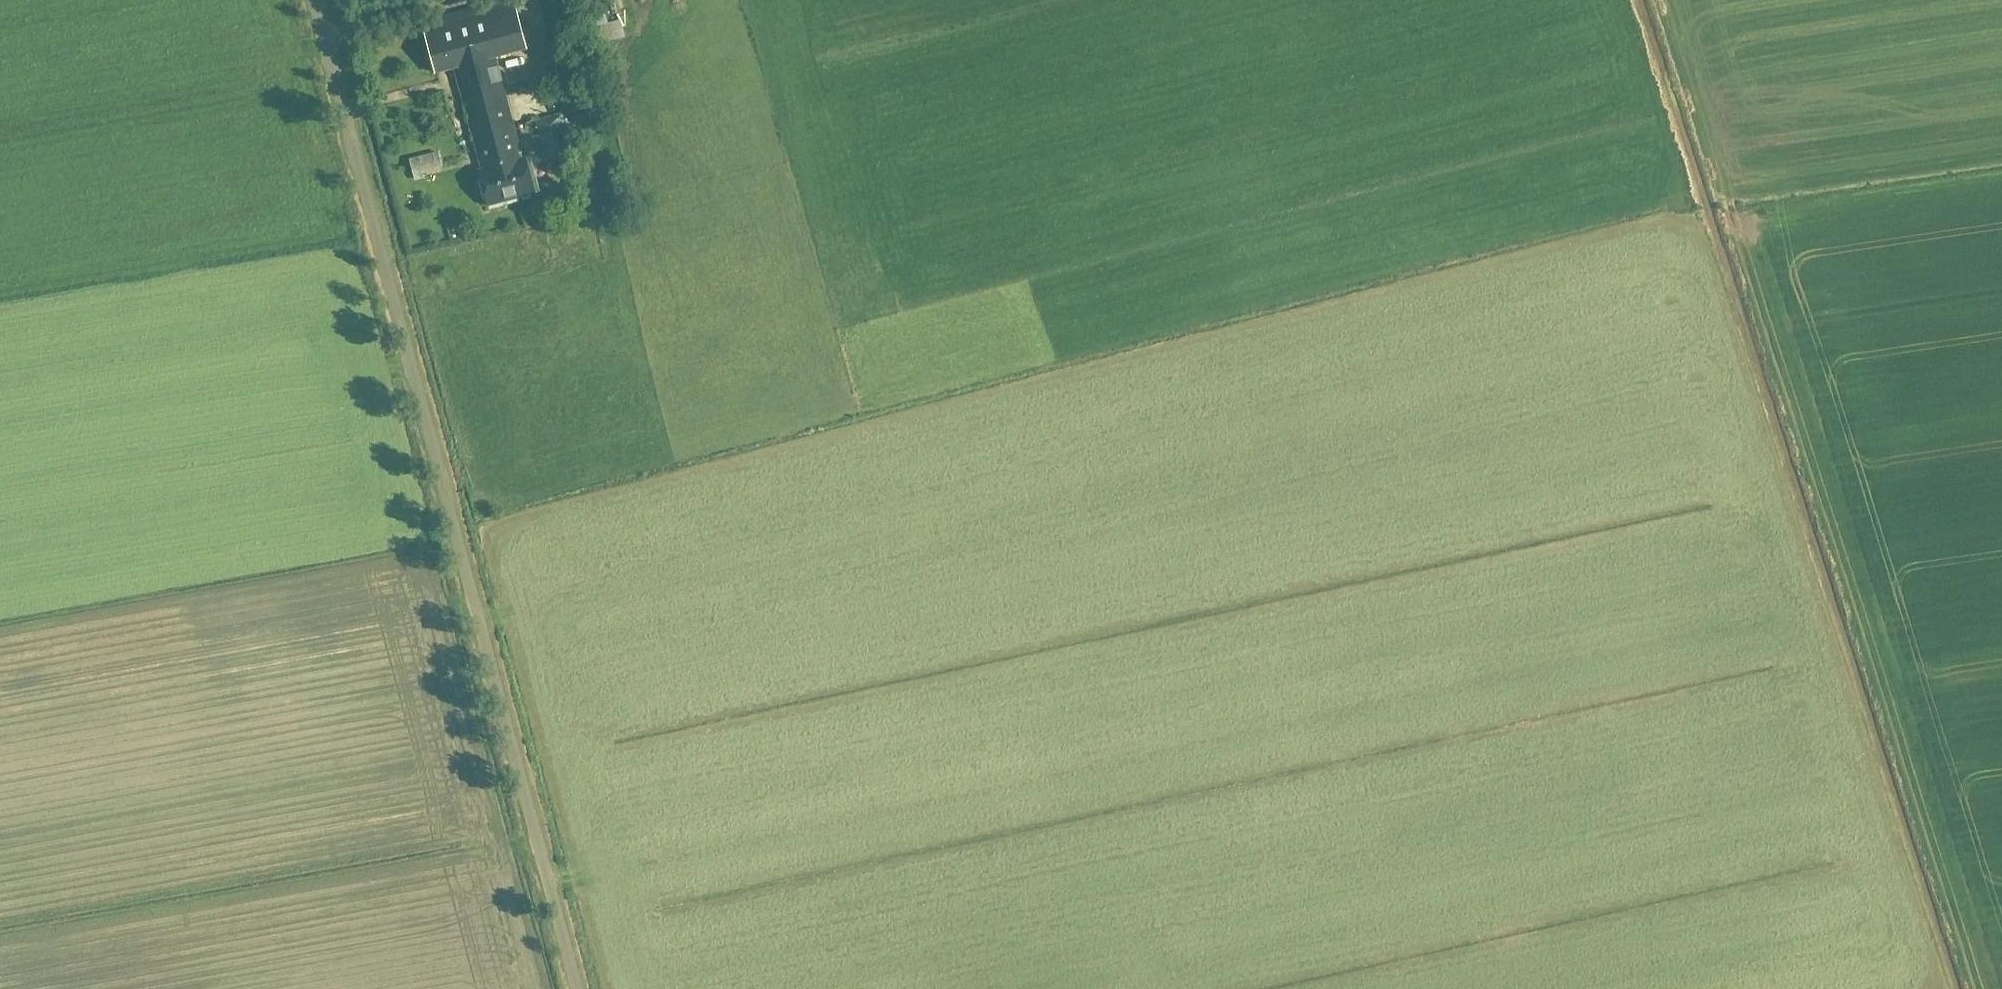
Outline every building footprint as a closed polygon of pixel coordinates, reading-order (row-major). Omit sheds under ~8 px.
[(486,207),(533,195),(524,159),(521,160),(494,58),(525,50),(512,0),(507,0),(421,23),(435,74),(453,69),(480,170),(477,171),(486,207)] [(565,112),(534,120),(545,161),(576,153),(565,112)] [(421,174),(417,157),(409,160),(413,177),(415,181),(423,179),(421,174)]
